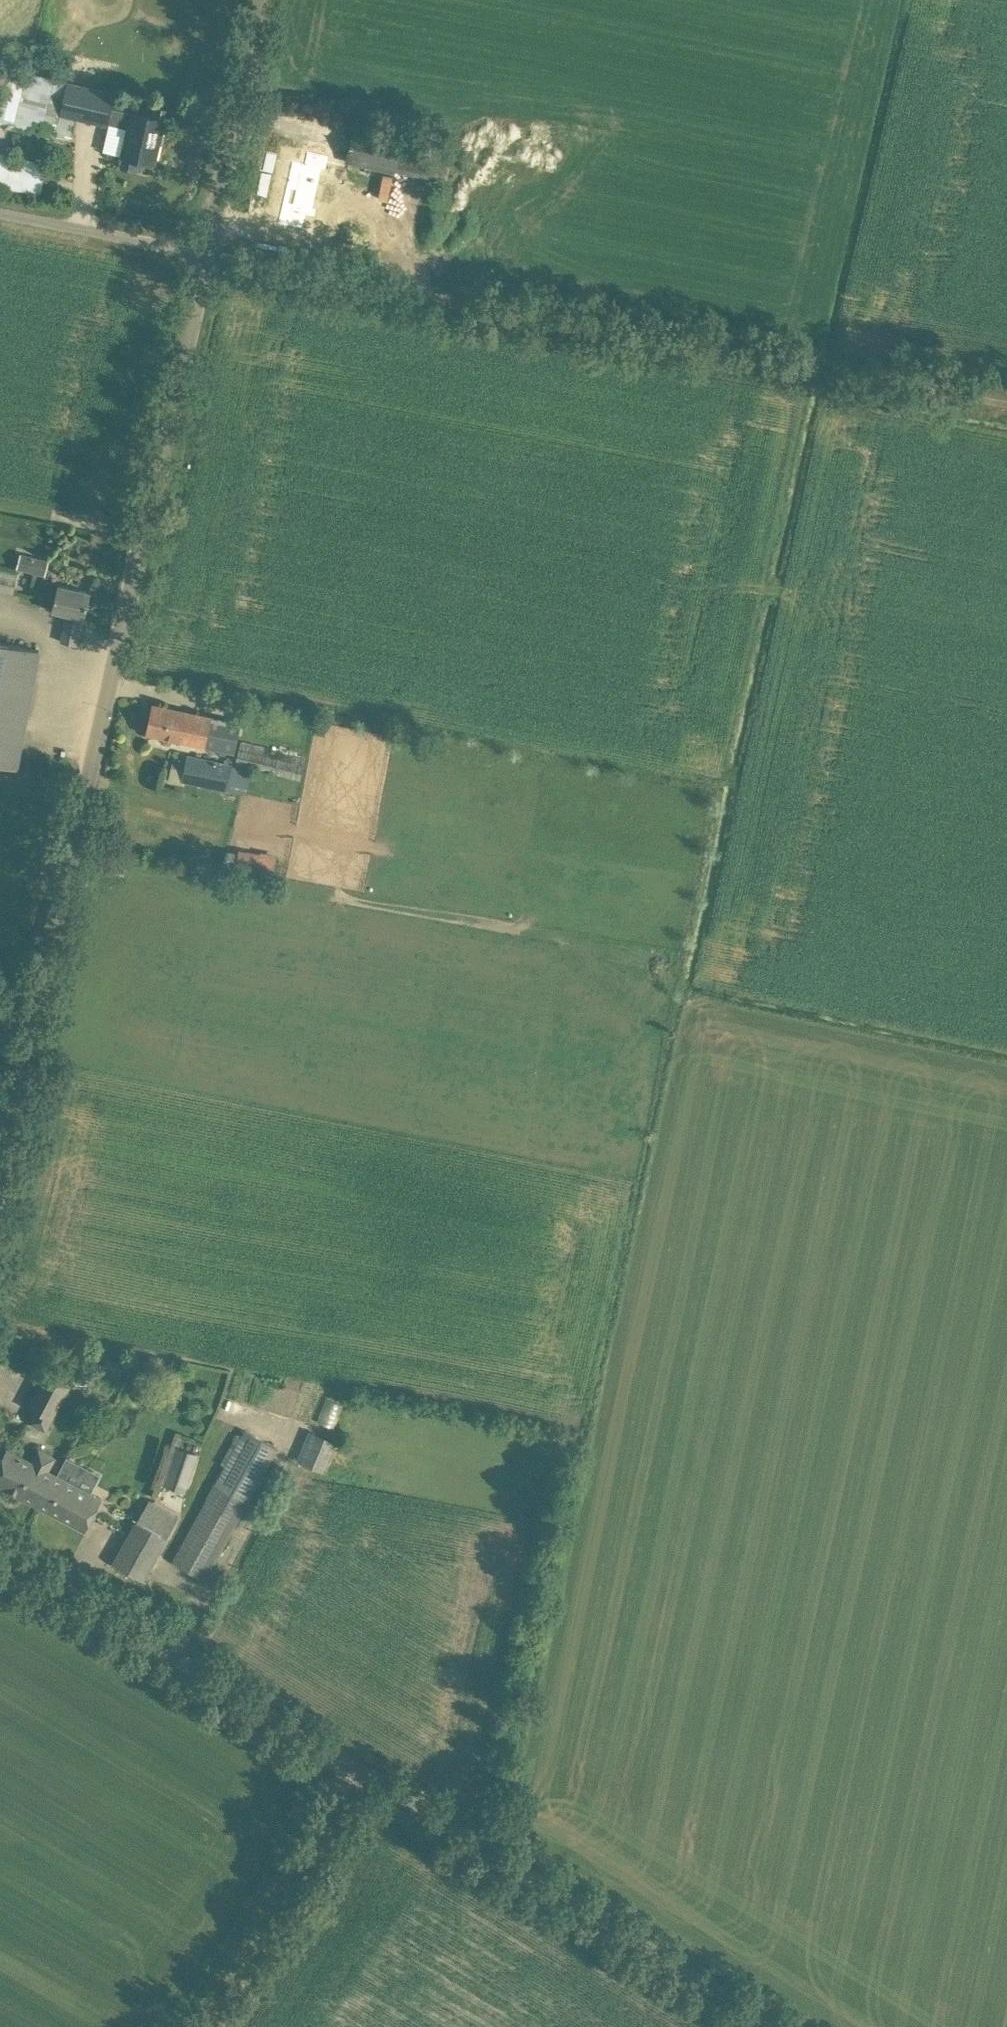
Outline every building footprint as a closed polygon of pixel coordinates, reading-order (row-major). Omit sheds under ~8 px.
[(26,74),(3,68),(0,80),(0,113),(15,117),(13,126),(30,130),(33,118),(58,124),(57,131),(63,132),(66,116),(107,125),(108,121),(129,126),(123,155),(125,156),(122,167),(136,170),(139,159),(154,162),(165,119),(163,118),(166,107),(149,103),(145,114),(111,107),(115,93),(26,72),(26,74)] [(430,153),(400,145),(401,140),(354,130),(347,161),(393,171),(425,179),(426,176),(446,180),(451,162),(429,156),(430,153)] [(50,157),(0,150),(0,185),(46,191),(50,157)] [(283,188),(275,222),(300,228),(304,213),(312,215),(314,207),(309,206),(318,168),(323,169),(326,155),(324,155),(312,152),(305,151),(302,162),(290,160),(283,188)] [(49,560),(21,552),(16,568),(45,576),(49,560)] [(18,571),(0,567),(0,589),(13,592),(18,571)] [(91,592),(72,587),(58,585),(52,610),(68,614),(61,641),(78,645),(84,617),(85,618),(91,592)] [(20,645),(0,641),(0,764),(17,767),(40,649),(20,645)] [(241,722),(174,708),(154,704),(148,734),(236,752),(241,722)] [(276,751),(277,747),(240,739),(235,764),(188,753),(185,768),(173,765),(171,777),(248,795),(254,769),(301,780),(306,758),(276,751)] [(222,868),(235,871),(235,873),(272,880),(277,853),(261,849),(261,852),(240,848),(239,852),(226,850),(222,868)] [(108,1358),(105,1367),(118,1370),(120,1361),(108,1358)] [(71,1386),(47,1373),(29,1406),(35,1409),(29,1422),(46,1432),(53,1419),(71,1386)] [(205,1579),(214,1561),(277,1447),(246,1429),(173,1561),(205,1579)] [(309,1429),(297,1460),(324,1471),(337,1441),(309,1429)] [(187,1488),(198,1451),(179,1445),(168,1483),(187,1488)] [(55,1457),(40,1449),(33,1462),(7,1448),(0,1462),(0,1485),(36,1504),(54,1473),(48,1470),(55,1457)] [(85,1530),(95,1512),(102,1498),(54,1473),(36,1504),(85,1530)] [(143,1578),(153,1561),(177,1518),(149,1502),(115,1562),(143,1578)]
